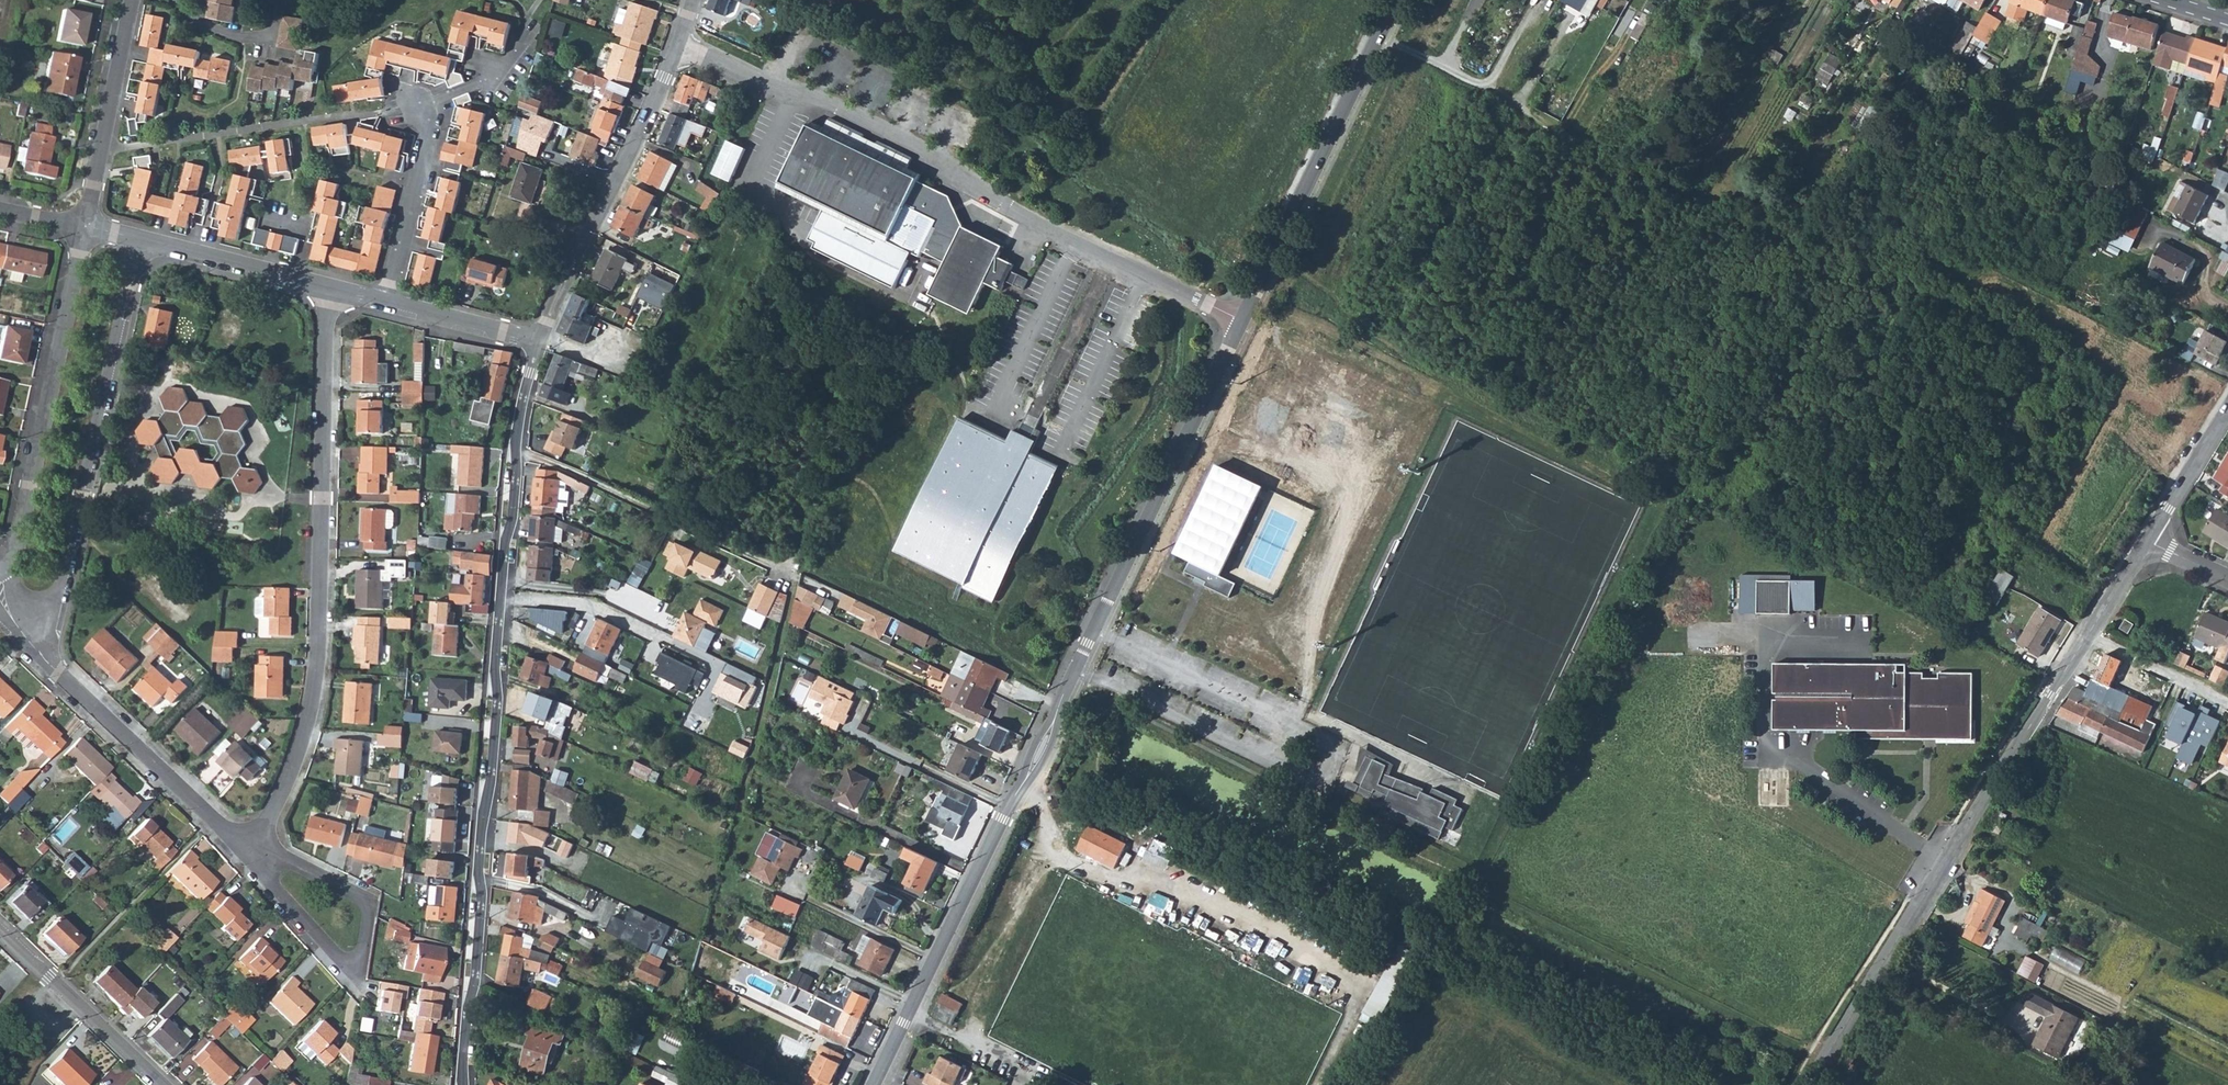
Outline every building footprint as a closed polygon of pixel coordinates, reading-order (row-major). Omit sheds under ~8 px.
[(207,8),(210,8),(209,12),(208,19),(228,23),(232,23),(235,8),(232,8),(234,0),(209,0),(207,8)] [(708,9),(726,16),(732,0),(711,0),(708,9)] [(1948,4),(1959,11),(1965,1),(1980,10),(1986,0),(1950,0),(1948,4)] [(2044,15),(2049,0),(2014,0),(2008,17),(2025,22),(2029,10),(2044,15)] [(2044,15),(2050,17),(2067,23),(2069,23),(2072,14),(2081,17),(2085,4),(2075,0),(2049,0),(2044,15)] [(628,30),(625,40),(649,47),(654,32),(652,31),(656,19),(658,20),(659,20),(662,12),(634,3),(631,12),(625,29),(628,30)] [(1946,7),(1958,14),(1959,11),(1948,4),(1946,7)] [(616,37),(625,40),(628,30),(625,29),(631,12),(623,9),(618,26),(619,27),(616,37)] [(55,41),(76,45),(79,31),(82,32),(86,15),(61,10),(55,41)] [(376,41),(369,69),(367,77),(373,79),(373,81),(336,88),(337,94),(338,103),(370,98),(385,96),(382,80),(384,72),(388,60),(402,64),(421,69),(433,72),(432,78),(447,82),(450,89),(465,83),(462,75),(456,73),(458,62),(465,63),(469,45),(472,32),(477,34),(491,37),(491,42),(489,50),(505,54),(511,25),(460,13),(452,44),(448,59),(376,41)] [(1988,13),(1985,19),(1999,26),(2002,21),(1988,13)] [(2133,19),(2115,13),(2108,37),(2127,43),(2128,39),(2154,47),(2160,26),(2134,18),(2133,19)] [(138,118),(129,120),(132,136),(134,136),(140,135),(138,124),(147,122),(148,115),(155,116),(162,85),(165,67),(181,70),(182,65),(196,68),(195,77),(226,83),(231,61),(214,58),(213,63),(199,60),(200,53),(192,51),(191,50),(169,46),(168,51),(159,49),(164,18),(148,15),(142,46),(152,48),(149,63),(143,96),(138,118)] [(277,48),(297,52),(298,49),(302,30),(304,21),(283,16),(277,48)] [(2067,23),(2050,17),(2048,23),(2065,30),(2067,23)] [(1879,41),(1877,44),(1885,49),(1889,43),(1888,42),(1899,23),(1892,19),(1879,41)] [(1979,29),(1963,56),(1969,59),(1983,36),(1990,40),(1999,26),(1985,19),(1979,29)] [(567,25),(557,21),(552,34),(562,38),(567,25)] [(2086,29),(2083,37),(2092,40),(2097,24),(2088,21),(2086,29)] [(1952,50),(1962,57),(1963,56),(1979,29),(1968,22),(1952,50)] [(1632,35),(1640,40),(1642,35),(1647,27),(1640,23),(1632,35)] [(2075,51),(2079,52),(2083,37),(2086,29),(2076,25),(2069,48),(2071,49),(2069,53),(2074,55),(2075,51)] [(2164,32),(2157,54),(2154,63),(2154,65),(2169,70),(2170,68),(2173,60),(2188,65),(2196,39),(2187,36),(2186,39),(2164,32)] [(2079,52),(2075,64),(2098,76),(2101,69),(2088,55),(2092,40),(2083,37),(2079,52)] [(2187,69),(2187,70),(2208,76),(2207,79),(2216,82),(2227,49),(2196,39),(2188,65),(2187,69)] [(618,46),(604,79),(621,86),(628,89),(631,82),(633,83),(636,73),(635,72),(642,53),(618,46)] [(77,58),(50,52),(42,91),(69,97),(77,58)] [(254,69),(250,92),(264,95),(264,91),(278,93),(279,89),(293,92),(295,81),(314,84),(316,72),(319,56),(309,53),(307,64),(294,61),(293,67),(290,67),(284,65),(284,64),(280,63),(279,69),(276,68),(269,67),(269,64),(265,64),(264,70),(261,70),(254,69)] [(553,59),(541,54),(538,64),(550,68),(553,59)] [(1826,63),(1823,68),(1834,75),(1843,60),(1832,54),(1827,63),(1826,63)] [(2188,65),(2173,60),(2170,68),(2180,71),(2187,69),(2188,65)] [(2075,64),(2073,71),(2098,79),(2098,76),(2075,64)] [(2222,69),(2210,104),(2218,106),(2226,83),(2224,82),(2226,74),(2227,71),(2222,69)] [(580,70),(576,81),(587,86),(591,74),(580,70)] [(2187,70),(2185,75),(2206,81),(2207,79),(2208,76),(2187,70)] [(1886,72),(1882,79),(1888,82),(1891,76),(1886,72)] [(591,74),(587,86),(593,88),(594,85),(602,88),(600,94),(606,97),(604,100),(621,106),(625,96),(618,94),(621,86),(604,79),(591,74)] [(685,74),(671,113),(672,113),(686,119),(695,97),(705,100),(708,92),(717,95),(717,97),(729,101),(730,99),(728,98),(730,91),(685,74)] [(2180,88),(2171,85),(2167,98),(2170,99),(2176,101),(2180,88)] [(461,147),(446,143),(442,159),(447,161),(445,168),(462,172),(463,166),(473,168),(479,146),(486,115),(466,109),(466,105),(474,102),(470,94),(455,99),(458,108),(454,124),(466,127),(466,129),(461,147)] [(1806,95),(1802,100),(1811,106),(1815,100),(1806,95)] [(2162,124),(2168,126),(2176,101),(2170,99),(2162,124)] [(604,100),(590,136),(608,143),(612,134),(613,135),(624,107),(621,106),(604,100)] [(18,102),(15,116),(23,117),(26,104),(18,102)] [(686,119),(672,113),(660,142),(676,149),(680,138),(685,140),(689,131),(692,132),(693,129),(704,133),(707,127),(686,119)] [(555,122),(534,114),(531,122),(524,119),(524,120),(516,117),(510,136),(518,138),(514,149),(524,153),(538,158),(543,142),(547,144),(555,122)] [(924,249),(946,260),(964,225),(950,193),(919,178),(921,172),(908,166),(912,156),(878,139),(877,142),(863,135),(865,133),(830,116),(825,126),(812,120),(780,186),(825,208),(811,237),(819,241),(816,247),(896,285),(909,258),(901,254),(904,247),(913,250),(921,254),(924,249)] [(2206,118),(2202,130),(2206,132),(2210,119),(2206,118)] [(358,134),(355,145),(379,151),(386,152),(382,167),(384,168),(403,173),(406,157),(402,156),(405,141),(389,137),(375,133),(376,127),(361,123),(358,134)] [(22,162),(20,172),(27,174),(28,171),(34,172),(34,175),(52,179),(55,168),(46,166),(52,137),(48,137),(50,127),(34,124),(32,133),(28,133),(26,140),(22,162)] [(333,144),(335,156),(350,154),(349,145),(347,135),(346,126),(326,129),(315,130),(317,146),(333,144)] [(590,136),(581,132),(571,158),(595,168),(600,156),(595,154),(599,145),(607,148),(608,143),(590,136)] [(347,135),(349,145),(352,145),(355,145),(358,134),(352,134),(347,135)] [(19,139),(14,160),(22,162),(26,140),(19,139)] [(217,203),(213,219),(226,222),(224,230),(222,238),(238,242),(249,196),(256,197),(259,181),(249,178),(250,173),(252,165),(264,163),(263,158),(272,157),(275,174),(291,172),(289,156),(294,155),(291,140),(270,142),(271,151),(262,152),(261,147),(230,152),(232,168),(241,167),(239,176),(238,176),(230,206),(217,203)] [(743,146),(729,140),(715,173),(731,182),(747,148),(743,146)] [(522,160),(524,153),(514,149),(506,146),(504,152),(504,154),(511,157),(522,160)] [(653,152),(639,178),(666,192),(679,166),(653,152)] [(2185,162),(2191,164),(2194,154),(2188,152),(2185,162)] [(511,157),(504,154),(501,164),(507,167),(511,157)] [(129,207),(145,211),(154,214),(173,218),(172,225),(189,228),(190,222),(192,214),(205,217),(209,200),(202,199),(196,197),(204,167),(188,163),(178,202),(169,200),(165,199),(149,196),(154,172),(152,172),(151,166),(151,165),(153,164),(151,156),(135,159),(136,166),(136,168),(138,168),(139,168),(129,207)] [(512,197),(522,201),(530,204),(532,204),(537,189),(538,189),(544,171),(523,164),(512,197)] [(2214,184),(2227,188),(2227,187),(2227,171),(2219,168),(2214,184)] [(421,254),(413,285),(429,289),(437,259),(444,261),(448,244),(441,243),(449,212),(454,214),(462,183),(459,182),(461,175),(445,171),(443,178),(441,178),(437,194),(442,195),(439,210),(432,208),(425,239),(431,240),(428,256),(421,254)] [(316,244),(312,260),(328,264),(343,268),(347,252),(332,248),(339,218),(344,219),(348,203),(336,200),(340,185),(324,181),(316,212),(323,214),(316,244)] [(721,194),(703,181),(698,189),(709,197),(703,208),(710,213),(717,201),(721,194)] [(2183,183),(2169,210),(2174,213),(2188,185),(2183,183)] [(2122,184),(2116,194),(2130,201),(2135,191),(2122,184)] [(2188,185),(2174,213),(2195,224),(2209,196),(2188,185)] [(635,186),(625,206),(646,217),(651,219),(653,216),(647,214),(652,205),(656,197),(635,186)] [(355,254),(351,270),(359,272),(375,276),(390,213),(396,191),(381,187),(379,193),(375,209),(363,206),(359,223),(371,226),(367,240),(363,256),(355,254)] [(2036,190),(2033,196),(2040,199),(2043,193),(2036,190)] [(652,205),(647,214),(653,216),(654,217),(659,208),(652,205)] [(2129,205),(2117,230),(2136,239),(2147,214),(2129,205)] [(646,217),(625,206),(614,227),(635,238),(646,217)] [(2119,208),(2112,222),(2117,225),(2124,211),(2119,208)] [(970,311),(986,280),(1002,288),(1007,277),(1015,281),(1020,271),(1012,267),(1015,261),(999,253),(1004,244),(964,225),(946,260),(931,291),(970,311)] [(696,227),(694,233),(700,236),(702,229),(696,227)] [(257,229),(253,245),(255,245),(266,248),(269,249),(273,233),(257,229)] [(2117,230),(2111,243),(2130,252),(2136,239),(2117,230)] [(273,233),(269,249),(274,250),(280,252),(284,236),(278,234),(273,233)] [(284,236),(280,252),(283,252),(293,255),(295,255),(299,240),(284,236)] [(2164,243),(2151,267),(2184,285),(2197,261),(2164,243)] [(0,266),(0,269),(10,271),(21,274),(39,277),(44,255),(4,246),(0,266)] [(2227,276),(2227,274),(2227,246),(2216,270),(2227,276)] [(901,254),(909,258),(913,250),(904,247),(901,254)] [(600,264),(592,281),(613,291),(629,259),(609,250),(602,264),(600,264)] [(347,252),(343,268),(347,269),(351,270),(355,254),(350,252),(347,252)] [(477,285),(477,284),(478,281),(494,285),(495,283),(504,285),(508,269),(483,263),(484,260),(475,258),(468,283),(477,285)] [(21,274),(10,271),(8,281),(19,283),(21,274)] [(676,286),(649,273),(638,296),(665,310),(676,286)] [(591,300),(576,294),(559,332),(585,344),(595,323),(594,323),(596,318),(585,312),(591,300)] [(151,339),(149,348),(162,351),(164,342),(167,342),(173,313),(152,308),(146,338),(151,339)] [(0,347),(0,360),(21,364),(27,332),(4,327),(0,347)] [(2194,354),(2216,365),(2223,350),(2227,341),(2206,330),(2200,343),(2190,338),(2181,356),(2190,361),(2194,354)] [(354,350),(354,371),(356,371),(356,385),(379,385),(379,384),(387,384),(387,365),(379,365),(379,350),(376,350),(376,342),(358,342),(357,350),(354,350)] [(452,343),(452,351),(464,353),(465,345),(453,343),(452,343)] [(425,344),(416,344),(415,383),(424,383),(425,344)] [(465,345),(464,353),(475,355),(477,347),(465,345)] [(477,347),(475,355),(485,357),(486,349),(477,347)] [(514,354),(497,351),(485,399),(483,398),(481,403),(476,401),(470,421),(490,426),(496,402),(501,403),(514,354)] [(598,370),(557,354),(546,385),(547,385),(543,396),(568,405),(572,394),(563,391),(569,375),(571,371),(588,377),(595,379),(598,370)] [(571,371),(569,375),(586,381),(588,377),(571,371)] [(404,383),(404,393),(424,393),(424,383),(415,383),(404,383)] [(426,385),(426,399),(437,400),(438,385),(426,385)] [(159,422),(145,421),(137,432),(142,444),(156,446),(159,453),(162,458),(162,459),(153,470),(159,483),(173,485),(181,474),(195,475),(200,488),(214,490),(222,478),(235,479),(241,494),(254,495),(263,483),(257,470),(244,469),(238,456),(246,446),(241,433),(249,421),(244,408),(230,407),(221,418),(209,417),(203,404),(189,402),(183,390),(169,387),(162,398),(167,411),(159,422)] [(424,393),(404,393),(404,405),(424,406),(424,393)] [(361,421),(359,421),(359,434),(384,434),(383,402),(359,401),(359,412),(361,412),(361,421)] [(957,424),(898,555),(997,602),(1056,471),(1027,457),(1034,444),(1039,432),(1034,430),(1040,418),(1033,415),(1028,412),(1022,424),(1017,422),(1004,446),(957,424)] [(586,421),(565,413),(557,433),(554,442),(566,446),(575,449),(577,444),(580,443),(582,436),(581,434),(586,421)] [(175,460),(179,455),(173,441),(180,442),(188,431),(196,432),(202,445),(215,446),(219,454),(214,461),(201,459),(203,464),(216,466),(224,455),(218,442),(205,441),(200,428),(187,426),(178,437),(165,436),(175,460)] [(562,455),(566,446),(554,442),(557,433),(555,432),(547,448),(562,455)] [(366,474),(360,474),(360,494),(380,494),(381,476),(388,476),(388,448),(364,447),(363,465),(366,465),(366,474)] [(484,449),(453,447),(453,455),(460,456),(458,487),(482,489),(484,449)] [(593,462),(586,459),(581,468),(588,472),(593,462)] [(1264,487),(1218,465),(1175,555),(1190,562),(1185,572),(1196,577),(1207,582),(1205,586),(1230,598),(1234,590),(1237,584),(1221,577),(1264,487)] [(2215,486),(2227,494),(2227,465),(2215,486)] [(534,507),(533,510),(558,512),(564,512),(564,506),(568,506),(569,491),(566,491),(566,483),(588,493),(591,486),(581,482),(560,471),(538,469),(537,476),(536,477),(533,506),(534,507)] [(399,492),(398,503),(419,504),(419,493),(399,492)] [(481,496),(448,494),(446,529),(455,530),(455,531),(471,532),(473,521),(473,515),(476,515),(480,515),(481,496)] [(2215,509),(2203,529),(2227,544),(2227,516),(2215,509)] [(363,510),(362,542),(365,542),(365,551),(388,552),(388,542),(386,542),(386,529),(391,530),(394,527),(395,514),(392,511),(363,510)] [(558,512),(533,510),(530,540),(555,542),(555,541),(556,526),(564,529),(587,539),(590,534),(557,519),(558,512)] [(556,526),(555,541),(563,542),(564,529),(556,526)] [(431,537),(429,549),(447,551),(448,539),(431,537)] [(667,555),(674,559),(680,546),(673,543),(667,555)] [(674,559),(669,570),(683,576),(686,578),(691,568),(716,580),(724,563),(707,554),(706,557),(693,551),(681,545),(680,546),(674,559)] [(554,549),(531,547),(528,581),(551,582),(552,572),(553,571),(554,549)] [(576,549),(573,555),(580,559),(583,553),(576,549)] [(695,549),(693,551),(706,557),(707,554),(695,549)] [(462,563),(461,571),(470,571),(470,570),(471,566),(475,566),(475,571),(492,572),(493,556),(463,553),(463,555),(462,563)] [(407,578),(407,561),(388,561),(387,571),(358,571),(357,609),(383,610),(384,581),(392,581),(392,578),(407,578)] [(2001,569),(1985,597),(1988,599),(2004,571),(2001,569)] [(2004,571),(1988,599),(1997,605),(2014,577),(2004,571)] [(1793,575),(1743,574),(1743,580),(1743,611),(1794,612),(1794,608),(1817,608),(1818,580),(1793,580),(1793,575)] [(460,586),(458,604),(484,606),(486,577),(467,576),(466,587),(460,586)] [(1207,582),(1196,577),(1195,581),(1205,586),(1207,582)] [(451,603),(458,604),(460,586),(453,585),(451,603)] [(764,585),(752,610),(770,618),(781,594),(764,585)] [(823,606),(827,598),(799,585),(796,599),(814,608),(817,603),(823,606)] [(291,588),(267,588),(267,598),(259,598),(257,600),(257,615),(259,617),(272,617),(271,636),(292,636),(292,618),(290,618),(287,618),(287,598),(291,599),(291,588)] [(715,605),(702,599),(699,605),(712,611),(715,605)] [(796,599),(791,622),(804,629),(815,608),(814,608),(796,599)] [(893,617),(858,600),(852,612),(868,620),(863,631),(881,640),(893,617)] [(451,603),(434,602),(432,624),(437,625),(454,626),(455,613),(450,613),(451,603)] [(694,615),(686,611),(673,637),(708,653),(717,633),(705,627),(708,622),(717,626),(725,610),(715,605),(712,611),(699,605),(694,615)] [(2040,608),(2018,644),(2039,656),(2061,621),(2040,608)] [(568,612),(532,609),(531,619),(559,633),(563,633),(565,621),(567,621),(568,612)] [(2195,639),(2214,647),(2209,658),(2219,663),(2224,651),(2227,642),(2227,626),(2204,616),(2195,639)] [(360,617),(359,626),(380,627),(381,618),(360,617)] [(391,618),(391,628),(408,629),(409,618),(391,618)] [(601,620),(588,646),(609,656),(622,630),(601,620)] [(932,636),(903,622),(897,633),(926,647),(928,644),(932,636)] [(454,626),(437,625),(434,655),(457,657),(460,626),(454,626)] [(354,648),(356,648),(358,648),(358,655),(357,664),(379,665),(381,628),(380,627),(359,626),(356,626),(354,648)] [(2122,627),(2117,636),(2124,639),(2130,630),(2122,627)] [(163,628),(149,642),(159,652),(173,638),(163,628)] [(106,629),(86,649),(112,673),(110,675),(119,683),(140,661),(106,629)] [(217,633),(215,648),(234,648),(238,648),(239,633),(217,633)] [(932,636),(928,644),(935,647),(939,639),(932,636)] [(173,638),(159,652),(167,660),(181,646),(173,638)] [(849,645),(846,649),(881,666),(883,661),(849,645)] [(215,648),(214,662),(225,662),(225,659),(234,659),(234,648),(215,648)] [(963,651),(951,674),(963,680),(964,679),(985,689),(987,685),(993,687),(998,677),(1006,681),(1009,674),(963,651)] [(699,671),(662,653),(659,660),(663,661),(657,674),(676,683),(676,681),(681,683),(678,690),(687,694),(699,671)] [(2185,657),(2174,653),(2169,665),(2179,670),(2185,657)] [(551,654),(546,663),(547,664),(561,670),(565,662),(551,654)] [(633,679),(584,655),(576,671),(596,681),(601,673),(629,686),(633,679)] [(280,699),(280,687),(284,687),(284,658),(263,657),(262,666),(258,666),(257,699),(280,699)] [(561,670),(547,664),(527,658),(521,679),(549,687),(552,678),(545,676),(546,672),(568,682),(572,675),(561,670)] [(1824,728),(1860,729),(1876,730),(1876,737),(1925,739),(1926,731),(1935,731),(1971,732),(1971,725),(1975,725),(1976,672),(1957,672),(1941,671),(1941,677),(1926,677),(1926,671),(1901,671),(1901,664),(1876,663),(1876,671),(1860,670),(1861,663),(1776,661),(1776,691),(1781,692),(1781,698),(1776,698),(1775,727),(1824,728)] [(1876,663),(1861,663),(1860,670),(1876,671),(1876,663)] [(758,678),(728,664),(723,674),(726,675),(722,682),(720,681),(715,691),(741,704),(743,701),(750,705),(758,687),(755,686),(758,678)] [(2212,667),(2206,682),(2220,688),(2226,673),(2212,667)] [(156,668),(135,690),(155,708),(165,697),(173,705),(188,688),(181,680),(175,686),(156,668)] [(706,674),(701,672),(697,680),(702,683),(706,674)] [(951,674),(941,696),(945,697),(988,718),(992,711),(983,707),(988,696),(983,694),(985,689),(964,679),(963,680),(951,674)] [(856,693),(821,676),(811,696),(827,704),(822,713),(826,715),(822,724),(837,731),(841,723),(845,724),(849,715),(844,713),(846,709),(850,711),(854,701),(852,700),(856,693)] [(450,708),(451,701),(451,698),(455,698),(455,701),(466,701),(468,682),(432,680),(430,707),(450,708)] [(8,693),(10,691),(0,682),(0,718),(1,719),(17,702),(8,693)] [(348,683),(345,723),(370,726),(373,685),(348,683)] [(618,686),(614,693),(622,696),(626,689),(618,686)] [(2085,729),(2101,736),(2118,697),(2094,687),(2087,699),(2076,694),(2060,722),(2083,732),(2085,729)] [(10,691),(8,693),(17,702),(19,700),(10,691)] [(550,734),(557,737),(562,740),(567,728),(565,727),(569,716),(571,717),(574,708),(569,706),(532,693),(525,713),(548,722),(551,723),(549,730),(550,730),(550,732),(550,734)] [(945,697),(942,703),(951,707),(951,708),(984,724),(981,731),(988,734),(993,723),(994,721),(988,718),(945,697)] [(2156,711),(2118,697),(2101,736),(2144,755),(2151,738),(2145,734),(2156,711)] [(37,706),(30,699),(3,728),(10,734),(37,706)] [(406,700),(405,714),(412,714),(413,701),(406,700)] [(2188,706),(2176,701),(2165,726),(2170,728),(2166,737),(2182,744),(2196,713),(2187,708),(2188,706)] [(58,736),(48,727),(50,726),(40,716),(43,712),(37,706),(10,734),(26,749),(29,749),(33,744),(42,753),(58,736)] [(244,706),(227,724),(235,731),(252,713),(244,706)] [(589,716),(576,709),(574,715),(583,720),(584,719),(585,717),(588,719),(589,716)] [(2198,709),(2196,713),(2182,744),(2176,758),(2191,764),(2200,744),(2208,747),(2220,719),(2198,709)] [(196,710),(178,728),(188,738),(186,740),(195,749),(194,751),(200,757),(221,734),(196,710)] [(252,713),(235,731),(243,739),(260,721),(252,713)] [(405,714),(405,721),(422,723),(423,715),(412,714),(405,714)] [(871,728),(861,723),(858,728),(868,734),(871,728)] [(988,734),(983,745),(1000,753),(1011,731),(993,723),(988,734)] [(1926,731),(1925,739),(1975,739),(1975,725),(1971,725),(1971,732),(1935,731),(1926,731)] [(50,726),(48,727),(58,736),(59,734),(50,726)] [(387,727),(386,735),(403,736),(404,728),(387,727)] [(407,727),(405,741),(414,741),(415,727),(407,727)] [(530,738),(539,739),(543,739),(555,744),(557,737),(550,734),(550,732),(540,728),(528,727),(528,729),(517,728),(516,746),(529,747),(530,738)] [(178,728),(176,731),(186,740),(188,738),(178,728)] [(1876,730),(1860,729),(1859,737),(1876,737),(1876,730)] [(456,734),(452,734),(438,732),(435,751),(456,753),(457,747),(461,747),(462,735),(456,734)] [(66,740),(59,734),(58,736),(42,753),(49,759),(66,740)] [(380,735),(379,746),(402,748),(403,736),(386,735),(380,735)] [(555,744),(543,739),(538,755),(550,759),(551,758),(558,760),(564,741),(562,740),(557,737),(555,744)] [(63,756),(95,786),(107,773),(111,768),(80,739),(63,756)] [(335,740),(335,750),(339,750),(338,776),(362,777),(364,742),(335,740)] [(2218,764),(2227,769),(2227,742),(2218,764)] [(218,762),(223,768),(225,766),(238,778),(242,774),(251,782),(263,770),(254,761),(255,760),(236,743),(218,762)] [(982,754),(961,744),(948,772),(969,782),(982,754)] [(1384,774),(1390,776),(1394,765),(1361,747),(1357,771),(1360,772),(1367,756),(1387,766),(1384,774)] [(515,750),(514,765),(516,765),(530,765),(531,751),(515,750)] [(1456,806),(1458,800),(1434,788),(1430,796),(1423,793),(1424,789),(1390,776),(1384,774),(1387,766),(1367,756),(1360,772),(1355,783),(1354,784),(1374,793),(1371,799),(1370,801),(1383,808),(1381,812),(1439,840),(1445,827),(1453,831),(1462,809),(1456,806)] [(635,761),(630,773),(647,782),(653,769),(635,761)] [(514,771),(512,795),(515,795),(514,808),(520,809),(520,823),(534,824),(534,826),(549,827),(550,821),(545,820),(545,811),(538,810),(539,798),(531,797),(532,793),(540,793),(541,781),(533,780),(534,772),(532,772),(533,766),(530,765),(516,765),(515,770),(514,771)] [(907,765),(902,776),(908,778),(913,768),(907,765)] [(225,766),(223,768),(236,780),(238,778),(225,766)] [(701,773),(689,767),(684,779),(695,785),(701,773)] [(568,774),(557,769),(552,781),(564,785),(568,774)] [(849,770),(835,799),(855,809),(869,780),(849,770)] [(534,772),(533,780),(541,781),(541,776),(534,772)] [(20,773),(12,782),(20,789),(28,781),(20,773)] [(95,786),(89,792),(108,810),(98,820),(112,832),(140,803),(133,797),(132,799),(113,781),(114,780),(107,773),(95,786)] [(932,777),(924,773),(922,778),(930,782),(929,784),(944,791),(942,794),(941,794),(939,799),(937,798),(926,821),(955,835),(973,797),(932,777)] [(459,779),(444,775),(443,788),(433,787),(432,803),(457,805),(459,779)] [(566,788),(551,781),(546,790),(561,798),(566,788)] [(1354,784),(1355,783),(1349,781),(1346,787),(1371,799),(1374,793),(1354,784)] [(0,795),(0,798),(7,804),(20,789),(12,782),(0,795)] [(1801,789),(1815,798),(1820,792),(1806,782),(1801,789)] [(362,797),(358,815),(368,818),(372,800),(362,797)] [(0,815),(0,817),(5,822),(13,814),(7,808),(0,815)] [(430,809),(428,830),(436,831),(434,852),(455,853),(459,812),(430,809)] [(313,817),(307,840),(341,849),(347,826),(313,817)] [(156,865),(153,868),(157,872),(176,852),(169,845),(171,843),(146,820),(128,839),(136,847),(139,844),(154,860),(153,862),(156,865)] [(1090,826),(1077,851),(1115,869),(1127,845),(1090,826)] [(355,858),(355,859),(362,861),(363,857),(379,862),(378,865),(394,869),(400,844),(385,840),(387,833),(368,828),(366,836),(361,834),(361,837),(355,858)] [(514,833),(512,853),(537,856),(545,860),(543,865),(544,865),(552,869),(554,861),(545,858),(547,855),(539,852),(538,854),(534,853),(535,845),(537,845),(538,836),(514,833)] [(761,857),(752,876),(772,886),(781,868),(789,871),(796,857),(799,859),(803,850),(797,847),(780,839),(768,833),(757,855),(761,857)] [(353,834),(348,856),(355,858),(361,837),(353,834)] [(783,834),(780,839),(797,847),(800,842),(783,834)] [(577,846),(554,835),(551,844),(557,847),(554,857),(560,859),(564,851),(573,854),(577,846)] [(1177,850),(1154,838),(1148,850),(1171,861),(1177,850)] [(938,863),(907,848),(902,857),(914,863),(905,883),(924,893),(938,863)] [(1171,861),(1148,850),(1147,853),(1144,859),(1167,870),(1171,861)] [(189,851),(168,872),(199,901),(218,882),(203,868),(201,870),(194,862),(195,861),(197,858),(189,851)] [(89,868),(73,853),(63,863),(75,874),(79,878),(89,868)] [(537,856),(512,853),(509,874),(508,874),(508,878),(531,883),(532,877),(528,877),(529,867),(533,868),(533,866),(538,866),(544,866),(544,865),(543,865),(545,860),(537,856)] [(850,854),(845,864),(859,871),(864,861),(850,854)] [(63,863),(59,859),(56,862),(66,871),(62,876),(68,881),(75,874),(63,863)] [(455,864),(431,860),(429,877),(453,880),(455,864)] [(203,868),(195,861),(194,862),(201,870),(203,868)] [(11,876),(0,865),(0,888),(11,876)] [(872,874),(871,877),(884,883),(889,871),(878,866),(876,870),(875,869),(872,874)] [(429,877),(414,875),(413,885),(428,886),(429,877)] [(29,880),(8,902),(30,923),(46,907),(32,894),(37,888),(29,880)] [(871,886),(857,916),(877,926),(886,909),(896,914),(902,900),(871,886)] [(427,920),(452,922),(453,908),(456,909),(458,889),(439,887),(437,907),(429,906),(427,920)] [(521,892),(516,891),(511,918),(542,924),(545,911),(565,920),(568,913),(554,906),(539,899),(540,896),(521,892)] [(1964,938),(1987,949),(2009,905),(1984,892),(1977,905),(1980,908),(1964,938)] [(219,893),(205,908),(223,926),(221,929),(234,941),(248,925),(240,918),(235,913),(238,911),(239,910),(226,898),(225,898),(219,893)] [(558,898),(554,906),(568,913),(576,917),(579,908),(572,905),(558,898)] [(101,899),(97,904),(102,909),(107,905),(101,899)] [(672,927),(634,908),(629,917),(635,919),(633,924),(615,916),(607,932),(649,952),(654,941),(663,946),(672,927)] [(58,918),(43,934),(65,955),(81,938),(58,918)] [(791,937),(752,918),(745,932),(765,941),(760,951),(780,961),(791,937)] [(2031,947),(2034,942),(2041,945),(2043,942),(2037,937),(2041,930),(2024,919),(2019,927),(2023,930),(2018,939),(2031,947)] [(507,934),(504,955),(543,963),(542,968),(545,969),(549,970),(548,972),(560,977),(564,966),(555,960),(550,960),(551,956),(532,951),(532,949),(524,947),(525,937),(515,935),(516,930),(502,926),(501,933),(507,934)] [(812,927),(804,944),(811,947),(819,930),(812,927)] [(166,929),(150,946),(152,948),(160,956),(176,938),(166,929)] [(819,930),(811,947),(827,955),(846,964),(850,956),(841,951),(845,943),(819,930)] [(392,931),(391,939),(391,941),(406,943),(407,933),(392,931)] [(525,937),(524,947),(532,949),(536,938),(526,933),(525,937)] [(544,935),(541,941),(544,942),(545,942),(555,947),(556,948),(561,939),(550,933),(544,935)] [(864,936),(857,949),(855,952),(865,957),(860,965),(882,976),(895,951),(864,936)] [(239,960),(246,967),(248,965),(258,974),(256,976),(263,983),(283,962),(276,955),(274,956),(265,947),(267,945),(260,938),(239,960)] [(555,947),(545,942),(542,947),(552,952),(555,947)] [(2080,972),(2087,959),(2058,943),(2051,956),(2080,972)] [(409,944),(407,957),(414,958),(416,945),(409,944)] [(277,954),(267,945),(265,947),(274,956),(276,955),(277,954)] [(414,958),(407,957),(406,957),(404,970),(423,974),(421,981),(436,984),(438,977),(434,976),(436,968),(439,968),(443,949),(416,945),(414,958)] [(543,963),(504,955),(498,983),(520,987),(524,968),(545,973),(545,969),(542,968),(543,963)] [(2044,964),(2027,956),(2018,973),(2034,982),(2044,964)] [(645,961),(638,975),(660,986),(667,971),(645,961)] [(248,965),(246,967),(256,976),(258,974),(248,965)] [(94,983),(107,995),(122,979),(109,967),(94,983)] [(797,969),(790,983),(808,992),(815,978),(797,969)] [(292,977),(268,1002),(293,1025),(313,1003),(299,990),(297,992),(294,989),(299,983),(292,977)] [(122,979),(107,995),(119,1007),(134,992),(122,979)] [(817,997),(862,1019),(875,990),(852,980),(843,998),(833,993),(832,997),(818,990),(815,996),(817,997)] [(379,991),(375,1011),(394,1014),(396,998),(405,1000),(407,987),(379,982),(378,991),(379,991)] [(721,982),(719,985),(736,993),(737,990),(721,982)] [(719,985),(714,994),(733,1003),(737,994),(736,993),(719,985)] [(155,1004),(138,988),(134,992),(119,1007),(119,1008),(126,1015),(131,1009),(141,1019),(155,1004)] [(442,993),(418,989),(411,1029),(428,1031),(429,1021),(434,1022),(437,1003),(441,1003),(442,993)] [(553,997),(536,989),(529,1004),(546,1012),(553,997)] [(943,994),(932,1015),(952,1025),(963,1004),(943,994)] [(174,996),(156,1014),(163,1020),(164,1020),(181,1002),(174,996)] [(823,1023),(818,1034),(848,1048),(862,1019),(817,997),(808,1016),(823,1023)] [(2052,1020),(2051,1023),(2036,1052),(2060,1064),(2075,1035),(2081,1023),(2057,1011),(2058,1009),(2036,998),(2030,1009),(2052,1020)] [(767,999),(764,1005),(771,1009),(774,1002),(767,999)] [(233,1012),(226,1020),(230,1023),(234,1027),(247,1013),(236,1003),(230,1009),(233,1012)] [(218,1012),(214,1018),(218,1022),(223,1017),(218,1012)] [(247,1013),(234,1027),(241,1034),(254,1020),(247,1013)] [(218,1022),(217,1023),(223,1029),(230,1023),(226,1020),(223,1017),(218,1022)] [(323,1019),(320,1022),(334,1035),(336,1031),(323,1019)] [(164,1020),(163,1020),(148,1036),(171,1058),(186,1041),(184,1040),(177,1033),(164,1020)] [(334,1035),(320,1022),(301,1042),(326,1066),(338,1052),(331,1045),(329,1048),(325,1044),(327,1042),(334,1035)] [(217,1023),(211,1029),(217,1036),(223,1029),(217,1023)] [(544,1076),(548,1061),(554,1041),(558,1043),(562,1044),(564,1035),(531,1026),(529,1035),(531,1035),(521,1070),(544,1076)] [(182,1028),(177,1033),(184,1040),(189,1035),(182,1028)] [(436,1036),(399,1030),(398,1039),(413,1042),(408,1070),(431,1074),(436,1036)] [(637,1032),(632,1050),(639,1051),(644,1034),(637,1032)] [(554,1041),(548,1061),(553,1063),(558,1043),(554,1041)] [(198,1066),(201,1064),(209,1073),(207,1075),(205,1077),(214,1084),(222,1084),(237,1069),(210,1042),(192,1060),(198,1066)] [(346,1043),(338,1052),(350,1062),(353,1049),(346,1043)] [(807,1084),(832,1084),(833,1084),(831,1083),(844,1055),(823,1044),(818,1054),(821,1055),(807,1084)] [(47,1069),(64,1084),(84,1084),(94,1075),(67,1049),(47,1069)] [(281,1051),(270,1063),(276,1069),(287,1057),(281,1051)] [(261,1055),(251,1066),(257,1072),(268,1061),(261,1055)] [(932,1075),(928,1073),(923,1084),(926,1084),(955,1084),(958,1079),(961,1081),(967,1069),(942,1057),(936,1068),(938,1070),(935,1076),(932,1075)] [(636,1058),(633,1066),(666,1082),(669,1074),(636,1058)] [(201,1064),(198,1066),(207,1075),(209,1073),(201,1064)] [(345,1083),(348,1084),(365,1084),(366,1077),(359,1075),(361,1066),(350,1064),(345,1083)] [(1049,1084),(1051,1084),(1076,1084),(1054,1074),(1049,1084)] [(365,1084),(388,1084),(389,1081),(366,1077),(365,1084)]
